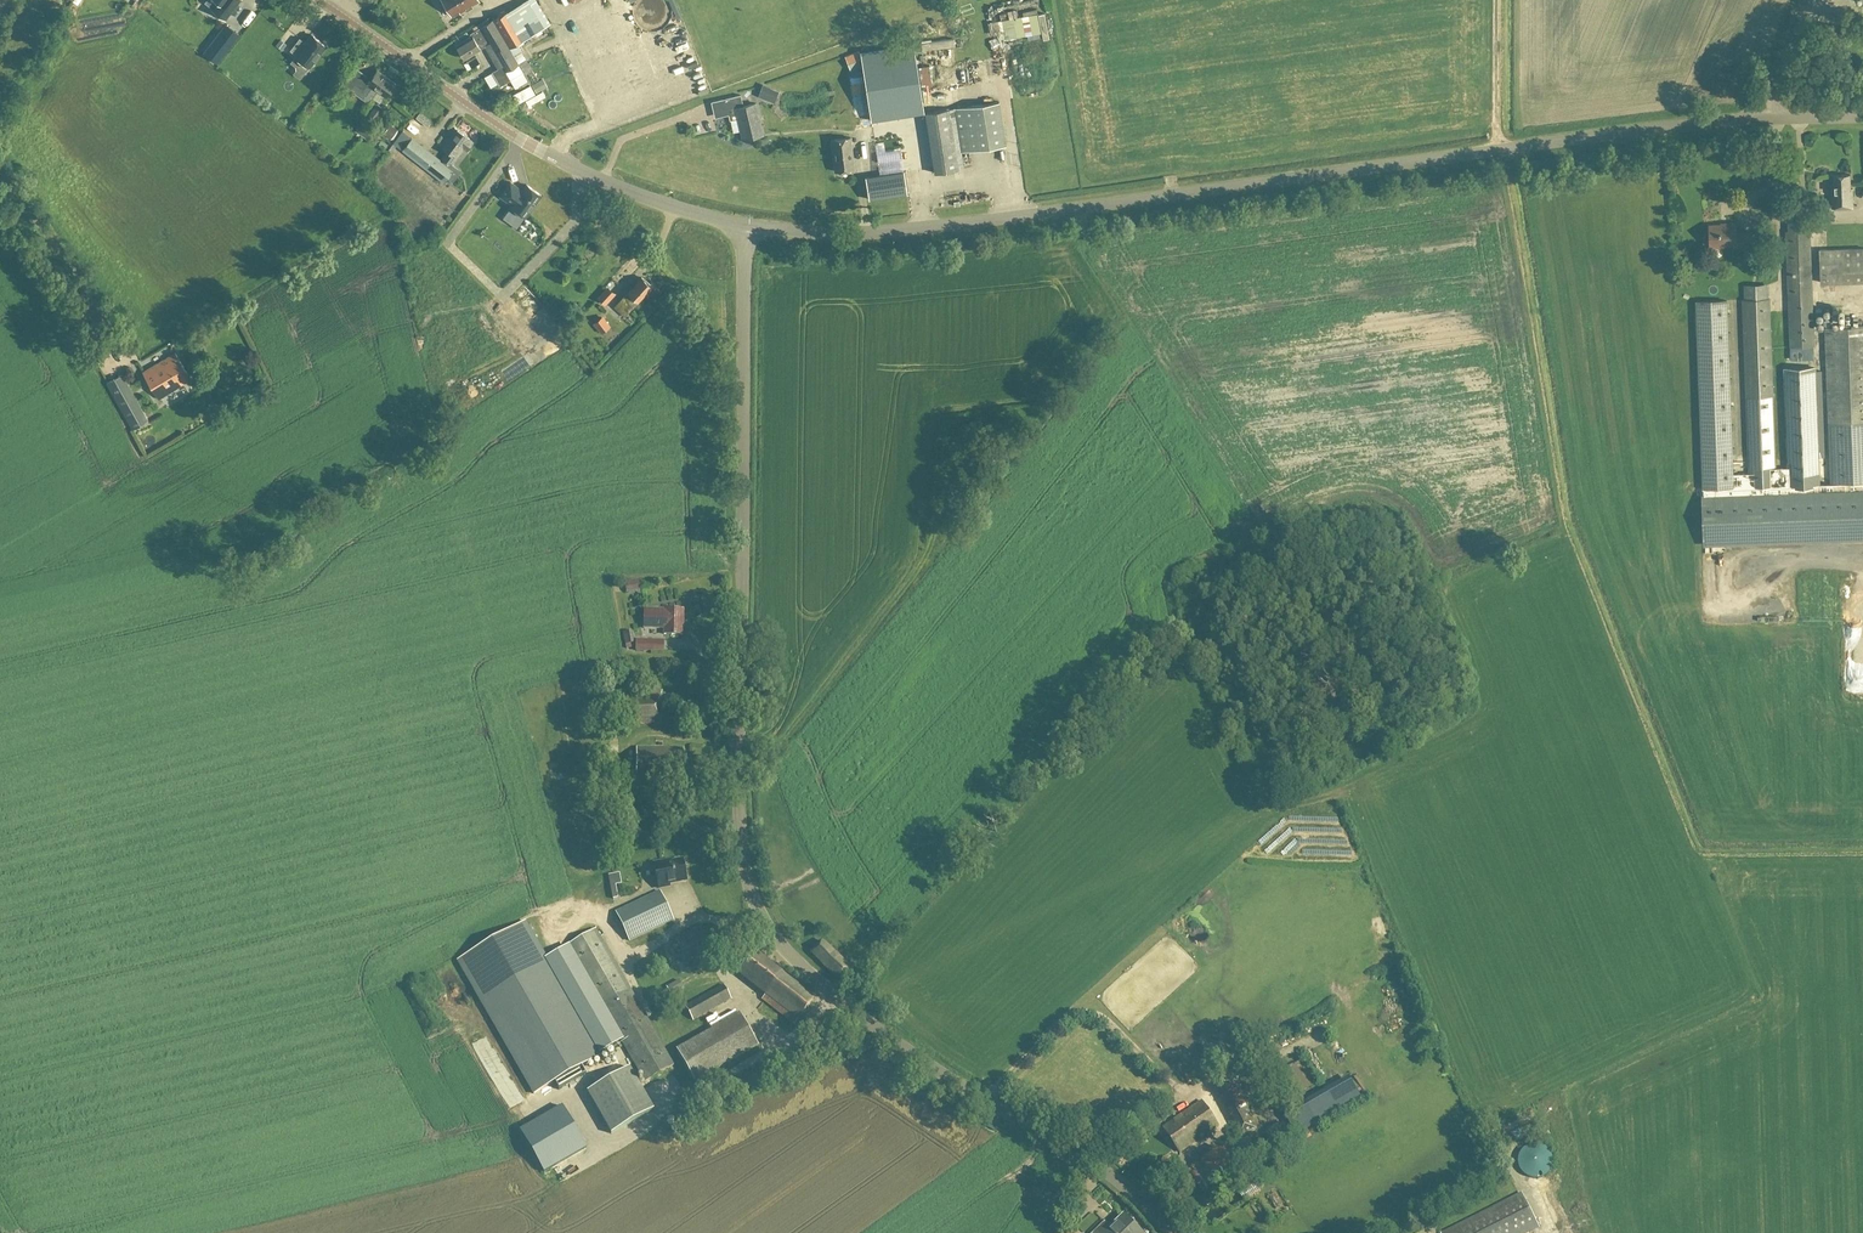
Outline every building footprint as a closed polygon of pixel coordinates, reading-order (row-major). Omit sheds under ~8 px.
[(221,9),(218,14),(225,20),(240,0),(209,0),(221,9)] [(479,3),(477,0),(441,0),(452,17),(459,12),(460,15),(479,3)] [(527,82),(514,59),(508,49),(536,33),(544,29),(550,25),(544,15),(538,18),(528,1),(520,6),(470,35),(471,37),(456,46),(464,60),(480,50),(479,48),(483,45),(494,63),(497,61),(501,67),(497,69),(490,73),(496,84),(498,87),(509,81),(514,89),(527,82)] [(225,26),(210,45),(224,55),(239,36),(225,26)] [(567,57),(573,55),(566,34),(560,36),(567,57)] [(326,47),(311,36),(305,44),(299,39),(289,51),(296,56),(295,57),(309,68),(326,47)] [(871,122),(924,114),(913,44),(860,52),(871,122)] [(934,50),(936,58),(944,56),(943,49),(934,50)] [(858,53),(844,58),(850,73),(861,68),(859,62),(861,61),(858,53)] [(385,98),(395,85),(377,71),(368,83),(360,78),(350,91),(367,103),(372,98),(376,91),(384,97),(385,98)] [(708,89),(708,78),(699,78),(700,90),(708,89)] [(997,82),(971,86),(972,92),(998,89),(997,82)] [(526,102),(538,95),(534,88),(522,96),(526,102)] [(742,141),(762,136),(758,121),(759,120),(755,104),(743,107),(740,96),(725,100),(729,116),(736,114),(742,141)] [(1005,146),(999,103),(925,114),(934,174),(963,169),(960,153),(1005,146)] [(373,121),(382,109),(375,105),(367,116),(373,121)] [(361,122),(355,131),(368,140),(374,132),(361,122)] [(467,152),(474,143),(455,129),(441,148),(445,151),(440,158),(451,166),(464,149),(467,152)] [(456,175),(410,139),(401,151),(442,183),(445,178),(451,182),(456,175)] [(835,172),(854,170),(850,139),(831,141),(835,172)] [(869,200),(906,195),(903,172),(865,178),(869,200)] [(1831,210),(1853,209),(1852,190),(1850,190),(1850,176),(1832,176),(1833,191),(1831,191),(1831,210)] [(510,183),(500,197),(512,205),(510,207),(525,218),(541,196),(526,186),(521,193),(517,190),(518,188),(510,183)] [(1736,248),(1752,248),(1752,233),(1737,234),(1737,225),(1709,226),(1709,248),(1735,247),(1736,248)] [(1862,283),(1862,249),(1822,250),(1823,285),(1862,283)] [(651,288),(650,286),(650,285),(646,281),(645,282),(641,278),(614,308),(625,317),(651,288)] [(1756,286),(1744,287),(1745,301),(1756,300),(1756,286)] [(605,289),(597,298),(605,305),(613,296),(605,289)] [(1729,300),(1698,302),(1704,441),(1718,440),(1719,451),(1736,450),(1729,300)] [(608,328),(601,318),(593,324),(601,334),(608,328)] [(1785,372),(1807,481),(1830,476),(1827,460),(1828,460),(1831,449),(1850,445),(1832,440),(1854,436),(1860,439),(1857,444),(1862,448),(1862,369),(1860,367),(1862,354),(1862,333),(1821,322),(1835,391),(1847,394),(1850,406),(1859,408),(1851,420),(1850,420),(1832,424),(1822,373),(1811,366),(1785,372)] [(96,364),(109,357),(104,349),(92,356),(96,364)] [(158,399),(191,380),(175,354),(143,373),(158,399)] [(133,430),(148,422),(122,375),(106,384),(133,430)] [(1773,468),(1773,482),(1791,482),(1791,469),(1773,468)] [(1754,485),(1754,474),(1739,475),(1740,486),(1754,485)] [(1705,524),(1705,546),(1715,545),(1715,553),(1728,553),(1727,546),(1862,543),(1862,520),(1705,524)] [(630,594),(645,591),(643,579),(628,582),(630,594)] [(683,610),(665,609),(665,610),(644,610),(644,628),(660,629),(660,627),(664,627),(664,635),(682,635),(683,610)] [(651,651),(651,641),(636,641),(636,651),(651,651)] [(683,777),(683,749),(636,748),(636,777),(683,777)] [(665,862),(653,864),(658,889),(669,886),(669,884),(686,881),(682,861),(665,864),(665,862)] [(629,941),(673,920),(659,892),(616,913),(629,941)] [(586,1075),(581,1067),(601,1056),(600,1053),(545,958),(525,922),(457,961),(534,1095),(554,1083),(558,1091),(586,1075)] [(690,971),(716,958),(701,926),(674,939),(690,971)] [(644,1082),(673,1065),(630,989),(596,929),(567,945),(644,1082)] [(821,940),(810,954),(840,983),(853,969),(821,940)] [(738,972),(766,994),(761,999),(794,1025),(814,999),(754,952),(738,972)] [(634,970),(627,974),(638,992),(644,989),(634,970)] [(670,996),(683,988),(679,980),(666,987),(670,996)] [(686,1006),(694,1021),(731,999),(722,985),(686,1006)] [(430,1004),(437,1012),(445,1005),(439,997),(430,1004)] [(739,1014),(676,1050),(694,1082),(757,1046),(739,1014)] [(490,1037),(475,1045),(512,1109),(526,1101),(490,1037)] [(654,1110),(629,1068),(587,1092),(611,1134),(654,1110)] [(1282,1106),(1303,1092),(1287,1069),(1266,1082),(1282,1106)] [(1260,1129),(1237,1082),(1217,1091),(1241,1138),(1260,1129)] [(1180,1153),(1219,1126),(1202,1102),(1163,1129),(1180,1153)] [(562,1106),(519,1130),(543,1172),(543,1173),(586,1149),(562,1106)] [(1264,1131),(1274,1150),(1292,1141),(1283,1122),(1264,1131)] [(1536,1144),(1532,1145),(1528,1146),(1526,1148),(1524,1149),(1521,1153),(1519,1158),(1518,1162),(1519,1166),(1519,1168),(1522,1172),(1526,1176),(1529,1178),(1532,1179),(1536,1179),(1539,1179),(1544,1177),(1547,1175),(1550,1172),(1552,1169),(1553,1165),(1553,1162),(1553,1158),(1550,1152),(1547,1149),(1546,1147),(1542,1146),(1540,1145),(1536,1144)] [(1210,1185),(1238,1166),(1224,1145),(1196,1164),(1210,1185)] [(1257,1180),(1240,1188),(1246,1201),(1263,1193),(1257,1180)] [(1542,1228),(1534,1211),(1486,1232),(1532,1232),(1542,1228)] [(1560,1228),(1570,1224),(1567,1214),(1557,1218),(1560,1228)] [(1123,1216),(1110,1228),(1104,1222),(1093,1232),(1140,1232),(1123,1216)]
